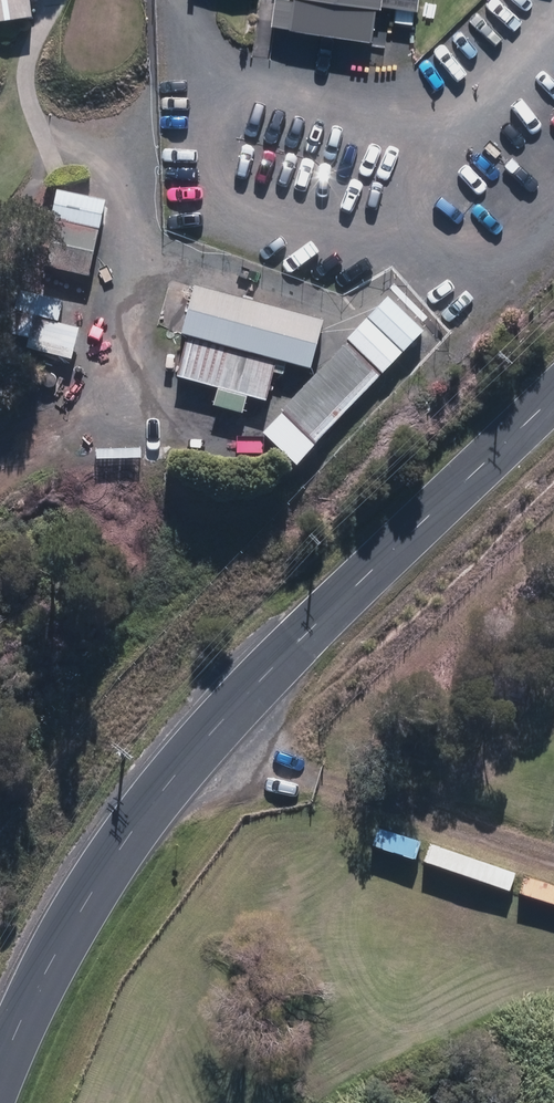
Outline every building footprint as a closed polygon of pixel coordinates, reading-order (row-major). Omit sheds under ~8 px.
[(33,21),(30,0),(0,0),(0,25),(33,21)] [(282,16),(378,29),(381,5),(418,10),(419,0),(285,0),(282,16)] [(53,220),(44,268),(91,277),(100,229),(53,220)] [(322,317),(195,289),(174,384),(263,404),(271,366),(310,374),(322,317)] [(64,302),(18,291),(8,334),(31,340),(28,350),(73,361),(81,330),(58,325),(64,302)] [(380,376),(349,344),(279,414),(310,445),(380,376)]
